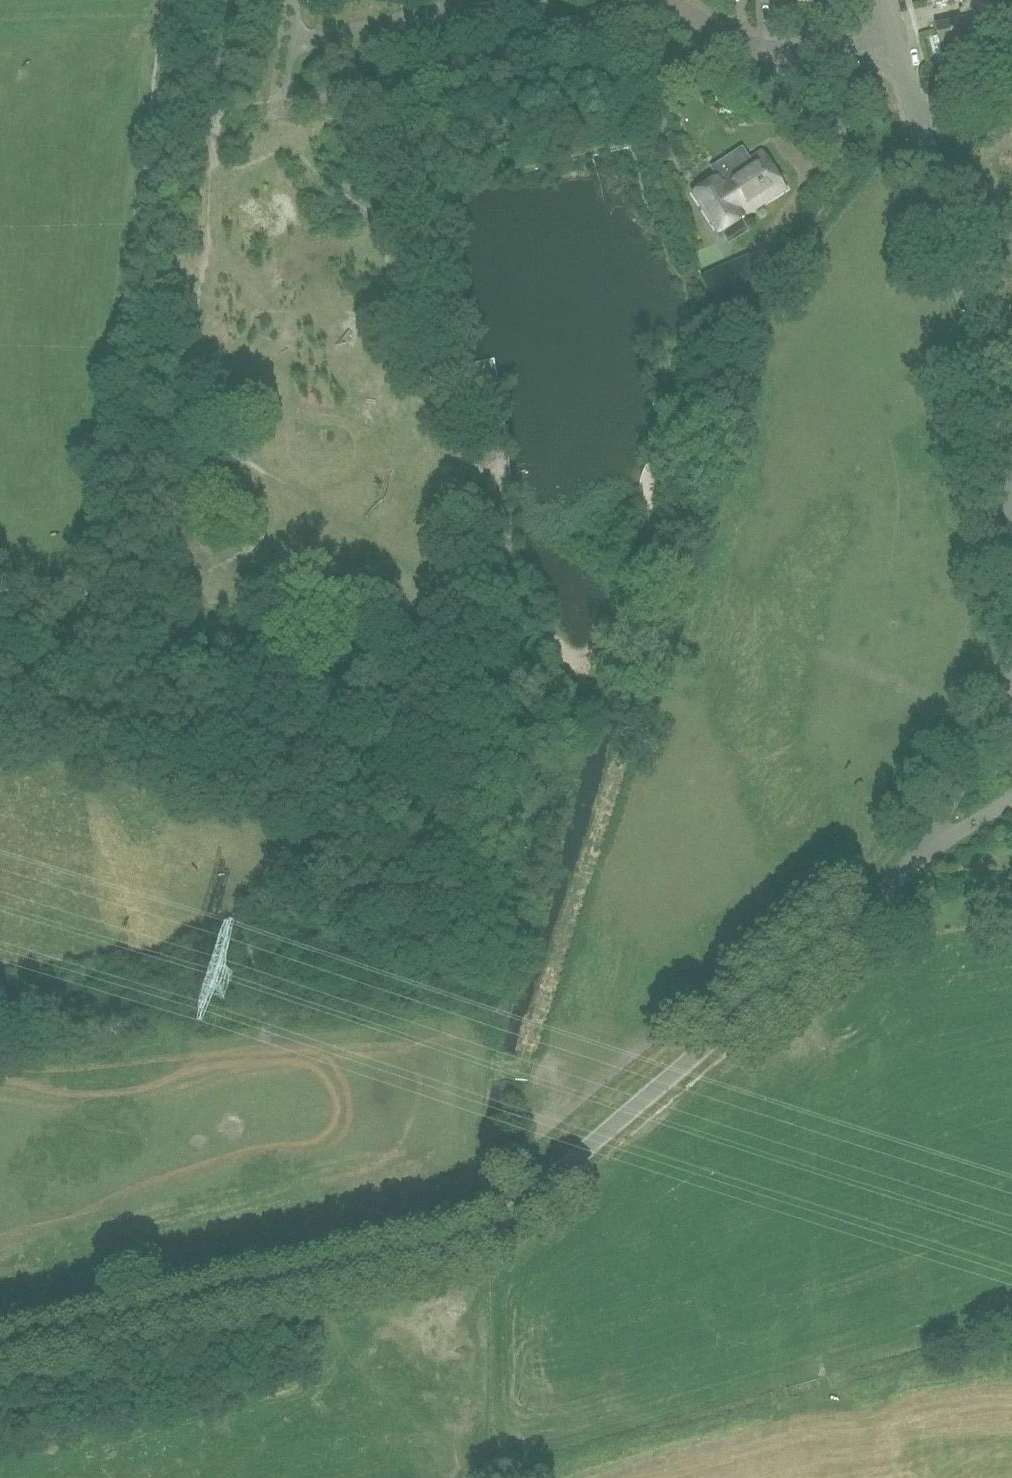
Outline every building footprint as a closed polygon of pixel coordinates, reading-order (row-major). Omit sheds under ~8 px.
[(1001,3),(1003,10),(1008,13),(1011,12),(1011,0),(1001,3)] [(963,7),(960,8),(962,19),(935,25),(938,37),(933,38),(939,60),(958,55),(957,50),(959,50),(957,40),(979,35),(974,17),(992,13),(990,4),(990,1),(989,1),(963,7)] [(657,81),(654,70),(639,74),(642,84),(657,81)] [(719,177),(694,192),(720,233),(745,218),(744,216),(761,205),(760,203),(774,194),(775,196),(787,188),(763,151),(750,159),(743,148),(729,156),(737,168),(720,179),(719,177)] [(712,273),(702,277),(712,301),(716,310),(739,300),(766,287),(783,269),(771,259),(760,272),(751,254),(728,265),(712,273)]
